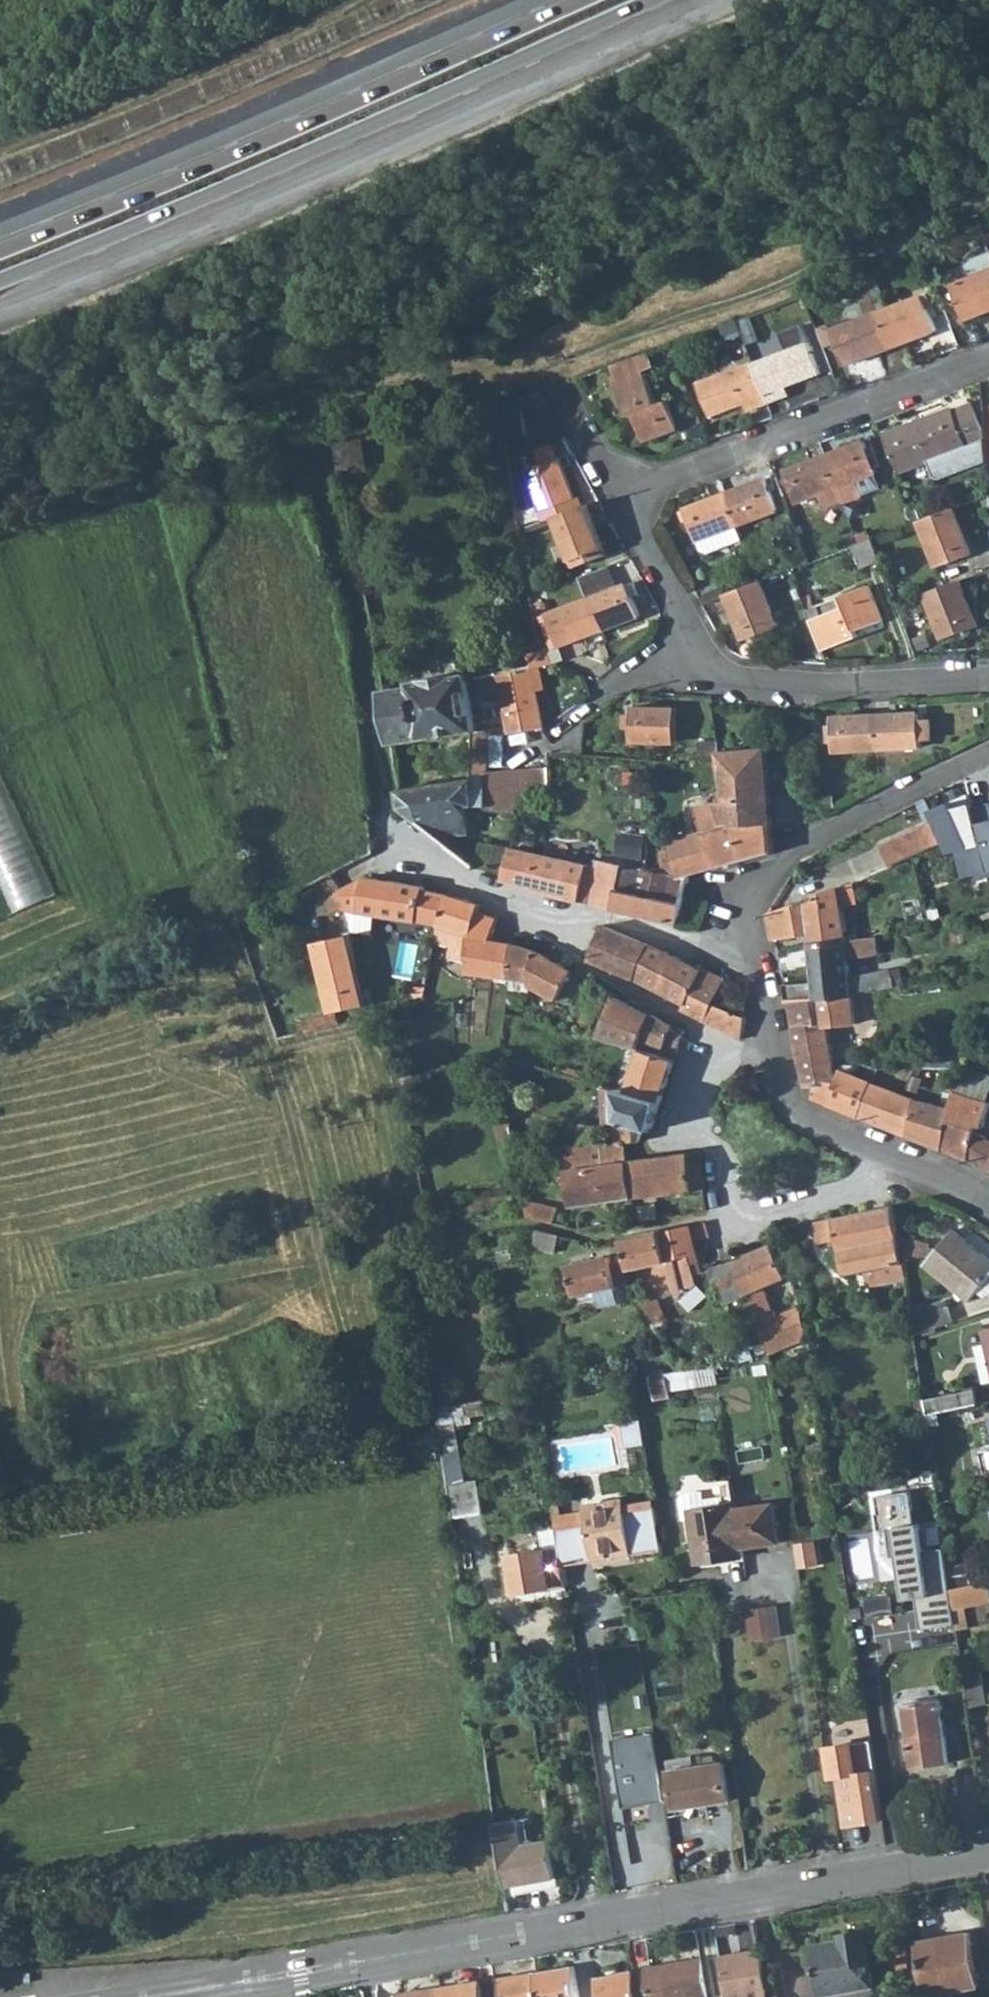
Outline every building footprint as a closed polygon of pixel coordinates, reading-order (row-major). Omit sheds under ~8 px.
[(888,309),(871,264),(861,269),(866,281),(890,348),(936,332),(928,310),(936,307),(931,293),(888,309)] [(988,312),(988,272),(952,285),(964,321),(988,312)] [(845,365),(890,348),(866,281),(855,285),(867,318),(826,332),(831,345),(836,343),(845,365)] [(725,340),(742,334),(737,319),(720,324),(725,340)] [(791,349),(753,363),(768,403),(779,399),(776,390),(786,387),(823,374),(803,323),(782,330),(791,349)] [(655,404),(635,355),(608,364),(615,381),(612,381),(626,417),(632,415),(642,441),(677,427),(666,400),(655,404)] [(715,366),(718,376),(738,369),(734,359),(715,366)] [(756,407),(768,403),(753,363),(738,369),(718,376),(698,383),(708,416),(744,403),(753,399),(756,407)] [(789,396),(786,387),(776,390),(779,399),(789,396)] [(746,411),(756,407),(753,399),(744,403),(746,411)] [(953,408),(886,433),(900,473),(927,463),(932,478),(984,459),(982,442),(982,429),(972,403),(953,410),(953,408)] [(366,465),(360,435),(340,438),(339,444),(342,470),(366,465)] [(867,441),(825,457),(836,488),(841,502),(842,503),(859,497),(854,482),(872,475),(878,474),(867,441)] [(553,444),(523,455),(542,510),(545,520),(557,516),(576,509),(572,499),(553,444)] [(825,508),(841,502),(836,488),(825,457),(785,472),(796,503),(819,494),(825,508)] [(872,475),(854,482),(859,497),(878,491),(872,475)] [(765,479),(725,494),(737,525),(778,510),(770,492),(768,485),(765,479)] [(742,539),(737,525),(725,494),(686,508),(697,539),(699,539),(702,549),(707,552),(727,545),(742,539)] [(572,499),(576,509),(580,507),(577,497),(572,499)] [(557,516),(560,525),(575,566),(605,556),(590,515),(587,505),(580,507),(576,509),(557,516)] [(972,554),(955,507),(919,521),(936,567),(972,554)] [(862,566),(880,560),(872,538),(856,544),(854,545),(862,566)] [(703,554),(688,560),(694,576),(710,569),(703,554)] [(616,588),(608,567),(580,577),(588,601),(599,630),(640,615),(633,597),(638,595),(633,582),(616,588)] [(777,627),(759,581),(758,582),(725,594),(741,640),(777,627)] [(977,626),(960,581),(925,594),(941,638),(977,626)] [(845,607),(809,620),(820,649),(855,637),(853,630),(880,620),(868,586),(841,596),(845,607)] [(841,596),(805,609),(809,620),(845,607),(841,596)] [(552,647),(599,630),(588,601),(542,616),(552,647)] [(548,650),(539,652),(529,654),(532,669),(541,667),(552,665),(548,650)] [(544,678),(541,667),(532,669),(501,675),(511,733),(543,727),(536,690),(534,680),(544,678)] [(391,742),(471,731),(477,731),(472,698),(468,678),(468,675),(412,683),(413,687),(383,690),(391,742)] [(489,696),(486,676),(468,678),(472,698),(489,696)] [(545,689),(544,678),(534,680),(536,690),(545,689)] [(675,710),(632,707),(630,740),(674,742),(675,710)] [(918,712),(874,715),(876,749),(919,746),(919,739),(931,739),(930,719),(918,720),(918,712)] [(833,751),(876,749),(874,715),(831,717),(833,751)] [(582,756),(581,724),(553,748),(554,753),(582,756)] [(484,730),(477,731),(471,731),(474,777),(488,777),(484,730)] [(701,755),(719,753),(718,740),(700,742),(701,755)] [(760,748),(719,753),(726,802),(733,827),(770,821),(760,748)] [(12,803),(0,772),(0,808),(12,803)] [(488,777),(474,777),(474,780),(476,806),(488,808),(488,777)] [(469,805),(476,806),(474,780),(398,790),(400,807),(446,843),(446,833),(468,834),(469,805)] [(920,810),(927,824),(938,846),(942,856),(952,854),(962,883),(988,874),(971,805),(965,793),(920,810)] [(971,805),(988,874),(988,801),(971,805)] [(706,831),(704,831),(715,868),(774,851),(772,838),(770,821),(733,827),(726,802),(700,804),(706,831)] [(882,848),(889,867),(938,846),(927,824),(882,848)] [(673,841),(682,875),(685,876),(715,868),(704,831),(673,841)] [(508,871),(512,850),(478,844),(475,865),(504,870),(508,871)] [(587,867),(512,850),(508,871),(504,870),(503,879),(536,888),(536,890),(560,896),(579,902),(587,867)] [(598,859),(586,904),(611,910),(624,866),(624,864),(598,859)] [(682,875),(651,869),(624,866),(611,910),(628,914),(629,912),(678,924),(689,877),(685,876),(682,875)] [(346,910),(439,926),(447,893),(424,889),(425,886),(366,876),(341,888),(346,910)] [(852,905),(850,884),(823,895),(770,914),(774,938),(809,935),(810,942),(845,938),(843,926),(841,906),(852,905)] [(466,972),(511,976),(515,943),(491,941),(498,918),(478,910),(479,902),(447,893),(439,926),(435,944),(466,953),(466,972)] [(856,924),(843,926),(845,938),(857,937),(856,924)] [(638,978),(650,946),(602,927),(590,960),(638,978)] [(309,942),(324,1014),(335,1011),(366,1004),(351,933),(309,942)] [(860,968),(857,937),(845,938),(848,969),(860,968)] [(848,969),(845,938),(810,942),(814,981),(784,984),(785,1003),(790,1001),(824,998),(850,993),(895,987),(892,971),(849,977),(848,969)] [(814,981),(810,942),(777,947),(784,984),(814,981)] [(574,991),(583,976),(541,953),(515,943),(511,976),(532,981),(530,985),(532,987),(558,1000),(565,986),(574,991)] [(638,978),(681,1002),(688,989),(700,970),(662,950),(650,946),(638,978)] [(700,970),(688,989),(710,1000),(721,978),(701,968),(700,970)] [(530,991),(532,987),(530,985),(532,981),(511,976),(509,985),(530,991)] [(746,1016),(745,1001),(721,990),(725,981),(721,978),(710,1000),(746,1016)] [(678,1007),(737,1036),(746,1016),(710,1000),(688,989),(681,1002),(678,1007)] [(853,1025),(850,993),(824,998),(827,1028),(853,1025)] [(644,1036),(666,1046),(677,1051),(684,1030),(674,1025),(654,1014),(630,1001),(618,995),(600,1037),(638,1048),(644,1036)] [(827,1028),(824,998),(790,1001),(795,1033),(827,1028)] [(298,1020),(300,1032),(339,1023),(335,1011),(324,1014),(298,1020)] [(832,1084),(827,1028),(795,1033),(798,1054),(806,1085),(816,1084),(832,1084)] [(641,1049),(628,1091),(662,1100),(675,1059),(641,1049)] [(847,1075),(836,1071),(832,1084),(816,1084),(814,1095),(862,1115),(872,1084),(847,1075)] [(959,1072),(955,1091),(987,1102),(988,1095),(988,1078),(971,1072),(959,1072)] [(519,1073),(506,1073),(507,1098),(520,1097),(519,1073)] [(914,1098),(872,1084),(862,1115),(943,1148),(951,1109),(914,1098)] [(645,1128),(652,1130),(662,1100),(628,1091),(618,1087),(619,1120),(611,1121),(612,1143),(627,1142),(641,1140),(645,1128)] [(955,1091),(951,1109),(943,1148),(969,1159),(988,1171),(988,1138),(975,1130),(977,1126),(982,1127),(988,1106),(988,1103),(987,1102),(955,1091)] [(511,1137),(506,1110),(495,1112),(500,1139),(511,1137)] [(575,1206),(633,1197),(629,1160),(627,1142),(612,1143),(564,1146),(571,1171),(575,1206)] [(633,1197),(702,1189),(699,1153),(647,1158),(629,1160),(633,1197)] [(554,1208),(523,1200),(526,1216),(550,1223),(554,1208)] [(894,1285),(904,1283),(901,1258),(897,1232),(894,1204),(815,1222),(818,1243),(838,1239),(845,1273),(890,1263),(894,1285)] [(665,1230),(622,1237),(629,1268),(661,1262),(689,1256),(695,1276),(700,1274),(694,1241),(708,1238),(704,1222),(678,1228),(665,1230)] [(558,1235),(533,1228),(531,1234),(538,1236),(534,1247),(553,1252),(558,1235)] [(924,1264),(966,1301),(974,1290),(982,1296),(988,1294),(988,1261),(954,1230),(924,1264)] [(927,1241),(897,1232),(901,1258),(928,1256),(927,1241)] [(771,1245),(730,1262),(745,1294),(758,1324),(776,1317),(763,1286),(785,1277),(771,1245)] [(568,1263),(574,1295),(626,1286),(622,1262),(611,1262),(610,1256),(568,1263)] [(676,1287),(679,1299),(682,1297),(695,1285),(695,1276),(689,1256),(661,1262),(663,1269),(674,1267),(679,1285),(676,1287)] [(724,1303),(745,1294),(730,1262),(710,1270),(724,1303)] [(698,1283),(695,1285),(682,1297),(684,1300),(689,1296),(693,1301),(704,1291),(698,1283)] [(665,1316),(657,1296),(642,1304),(649,1322),(665,1316)] [(946,1307),(910,1321),(912,1338),(952,1324),(946,1307)] [(973,1347),(982,1385),(988,1384),(988,1332),(983,1333),(986,1343),(973,1347)] [(717,1379),(714,1362),(692,1367),(696,1383),(717,1379)] [(670,1388),(696,1383),(692,1367),(676,1369),(650,1374),(655,1399),(671,1395),(670,1388)] [(947,1396),(922,1402),(924,1417),(951,1411),(947,1396)] [(640,1417),(619,1421),(624,1446),(644,1442),(640,1417)] [(619,1421),(614,1422),(619,1446),(624,1446),(619,1421)] [(918,1452),(929,1450),(926,1430),(916,1431),(918,1452)] [(978,1448),(983,1474),(988,1473),(988,1445),(978,1448)] [(459,1452),(445,1454),(454,1514),(481,1510),(476,1478),(464,1480),(459,1452)] [(711,1485),(714,1506),(735,1503),(732,1483),(711,1485)] [(695,1563),(744,1556),(742,1547),(736,1506),(735,1503),(714,1506),(706,1507),(704,1490),(687,1492),(684,1496),(687,1513),(689,1513),(695,1563)] [(906,1490),(874,1495),(880,1530),(887,1529),(899,1599),(911,1597),(916,1630),(950,1624),(938,1552),(917,1555),(906,1490)] [(581,1504),(582,1510),(623,1504),(621,1498),(581,1504)] [(653,1499),(623,1504),(624,1508),(654,1504),(653,1499)] [(773,1502),(736,1506),(742,1547),(779,1541),(773,1502)] [(558,1504),(552,1504),(555,1527),(562,1525),(558,1504)] [(635,1552),(661,1548),(654,1504),(624,1508),(623,1504),(582,1510),(584,1522),(562,1525),(555,1527),(556,1529),(558,1547),(561,1563),(581,1560),(580,1554),(633,1546),(635,1552)] [(582,1510),(560,1514),(562,1525),(584,1522),(582,1510)] [(540,1531),(542,1549),(558,1547),(556,1529),(540,1531)] [(818,1538),(798,1542),(802,1567),(823,1564),(818,1538)] [(581,1560),(635,1552),(633,1546),(580,1554),(581,1560)] [(550,1587),(565,1584),(561,1563),(558,1547),(542,1549),(509,1555),(514,1591),(550,1585),(550,1587)] [(988,1601),(986,1580),(950,1588),(953,1608),(988,1601)] [(777,1604),(746,1609),(751,1639),(781,1635),(777,1604)] [(973,1649),(959,1651),(962,1675),(977,1671),(973,1649)] [(981,1673),(965,1677),(972,1707),(986,1704),(981,1673)] [(939,1699),(905,1703),(913,1768),(948,1764),(939,1699)] [(648,1731),(607,1739),(619,1802),(630,1800),(642,1802),(661,1799),(648,1731)] [(847,1825),(883,1819),(875,1770),(871,1771),(866,1739),(819,1745),(825,1780),(839,1776),(847,1825)] [(722,1762),(668,1771),(674,1808),(728,1799),(722,1762)] [(951,1792),(984,1823),(976,1773),(955,1776),(957,1792),(951,1792)] [(519,1818),(497,1821),(507,1893),(556,1885),(550,1840),(522,1844),(519,1818)] [(819,1945),(827,1996),(880,1996),(870,1932),(845,1936),(846,1941),(819,1945)] [(969,1934),(921,1942),(929,1995),(977,1987),(969,1934)] [(722,1957),(729,1996),(769,1996),(762,1950),(722,1957)] [(637,1971),(641,1996),(707,1996),(701,1960),(637,1971)] [(538,1972),(542,1996),(581,1996),(576,1966),(538,1972)] [(637,1971),(599,1978),(602,1996),(641,1996),(637,1971)] [(538,1972),(502,1978),(505,1996),(542,1996),(538,1972)] [(442,1989),(443,1996),(483,1996),(480,1982),(442,1989)] [(442,1989),(400,1996),(443,1996),(442,1989)]
